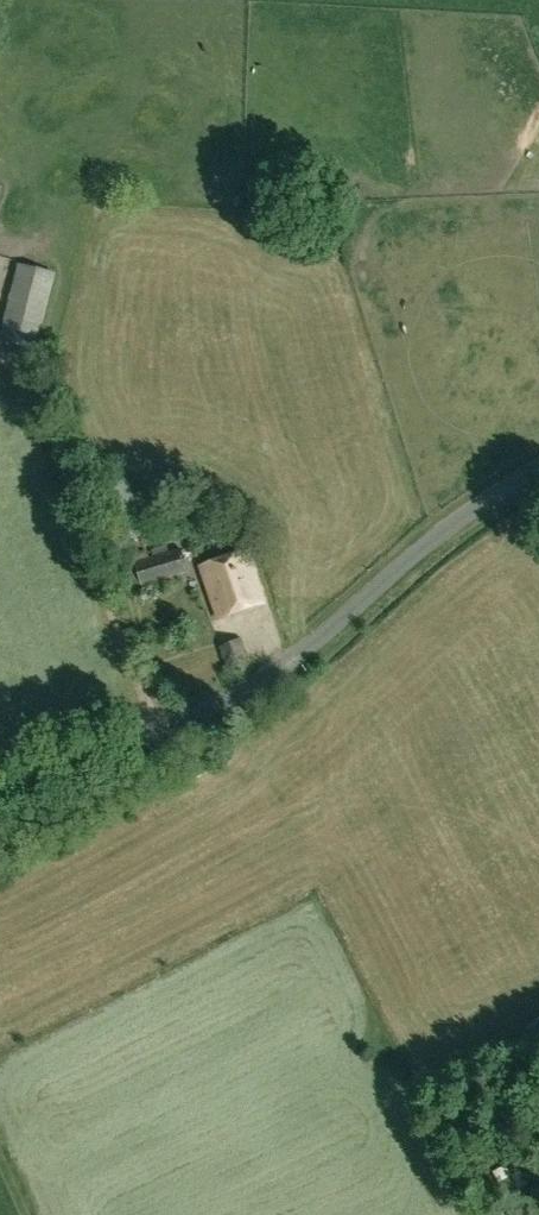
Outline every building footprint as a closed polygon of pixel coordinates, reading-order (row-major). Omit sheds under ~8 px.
[(18,264),(0,339),(0,341),(37,350),(56,273),(18,264)] [(146,549),(132,553),(141,586),(189,572),(182,548),(169,552),(167,545),(152,550),(154,557),(149,558),(146,549)] [(218,618),(263,604),(247,552),(202,566),(218,618)] [(227,671),(251,663),(243,639),(219,647),(227,671)]
